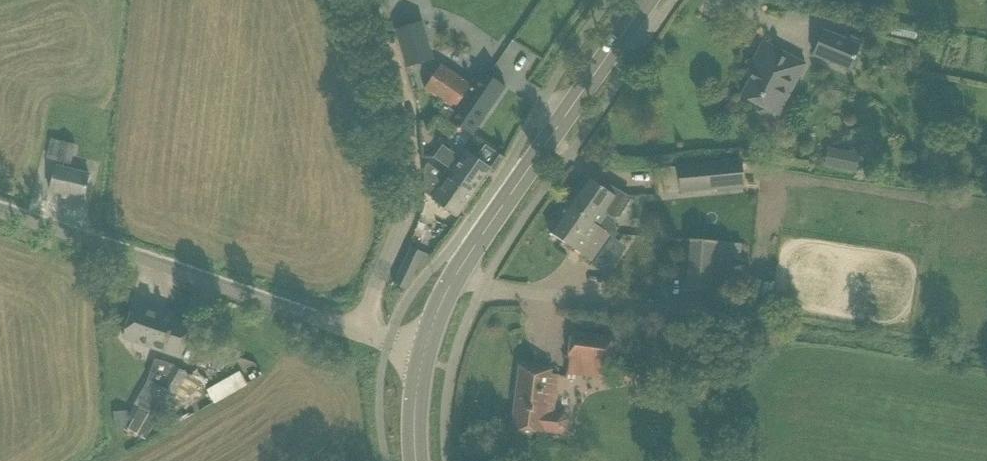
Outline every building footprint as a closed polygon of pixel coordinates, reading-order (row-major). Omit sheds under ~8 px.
[(423,21),(395,29),(406,68),(434,60),(423,21)] [(850,69),(860,45),(823,30),(813,54),(850,69)] [(478,31),(469,49),(486,58),(496,40),(478,31)] [(797,82),(791,79),(800,61),(763,42),(746,75),(750,78),(741,96),(759,105),(756,111),(776,122),(797,82)] [(439,113),(472,135),(495,102),(462,80),(473,65),(472,65),(471,65),(450,51),(424,88),(446,103),(439,113)] [(71,164),(76,145),(52,139),(47,158),(71,164)] [(444,145),(435,158),(448,167),(444,172),(450,176),(473,192),(489,169),(475,159),(467,154),(463,159),(444,145)] [(863,170),(865,150),(831,146),(829,166),(863,170)] [(682,191),(718,188),(718,191),(746,189),(743,160),(679,166),(682,191)] [(429,164),(424,170),(425,193),(458,215),(472,194),(473,192),(450,176),(444,172),(443,174),(429,164)] [(50,190),(84,199),(90,173),(56,165),(50,190)] [(606,231),(615,238),(617,235),(614,218),(620,216),(631,197),(611,185),(607,190),(588,177),(567,206),(605,233),(606,231)] [(615,239),(615,238),(606,231),(605,233),(567,206),(549,231),(594,262),(611,236),(615,239)] [(687,239),(683,290),(730,293),(734,242),(687,239)] [(394,283),(407,289),(424,253),(411,247),(394,283)] [(124,338),(180,357),(191,324),(164,315),(165,311),(136,301),(124,338)] [(573,332),(570,358),(608,362),(611,336),(573,332)] [(134,419),(128,429),(146,439),(158,418),(163,421),(174,402),(185,410),(202,395),(196,390),(200,387),(202,388),(208,379),(194,371),(192,375),(172,364),(160,386),(149,379),(128,416),(134,419)] [(541,430),(561,433),(567,429),(568,419),(563,413),(551,412),(556,371),(549,370),(550,367),(520,364),(511,428),(540,432),(541,430)] [(217,402),(250,384),(242,369),(209,388),(217,402)]
